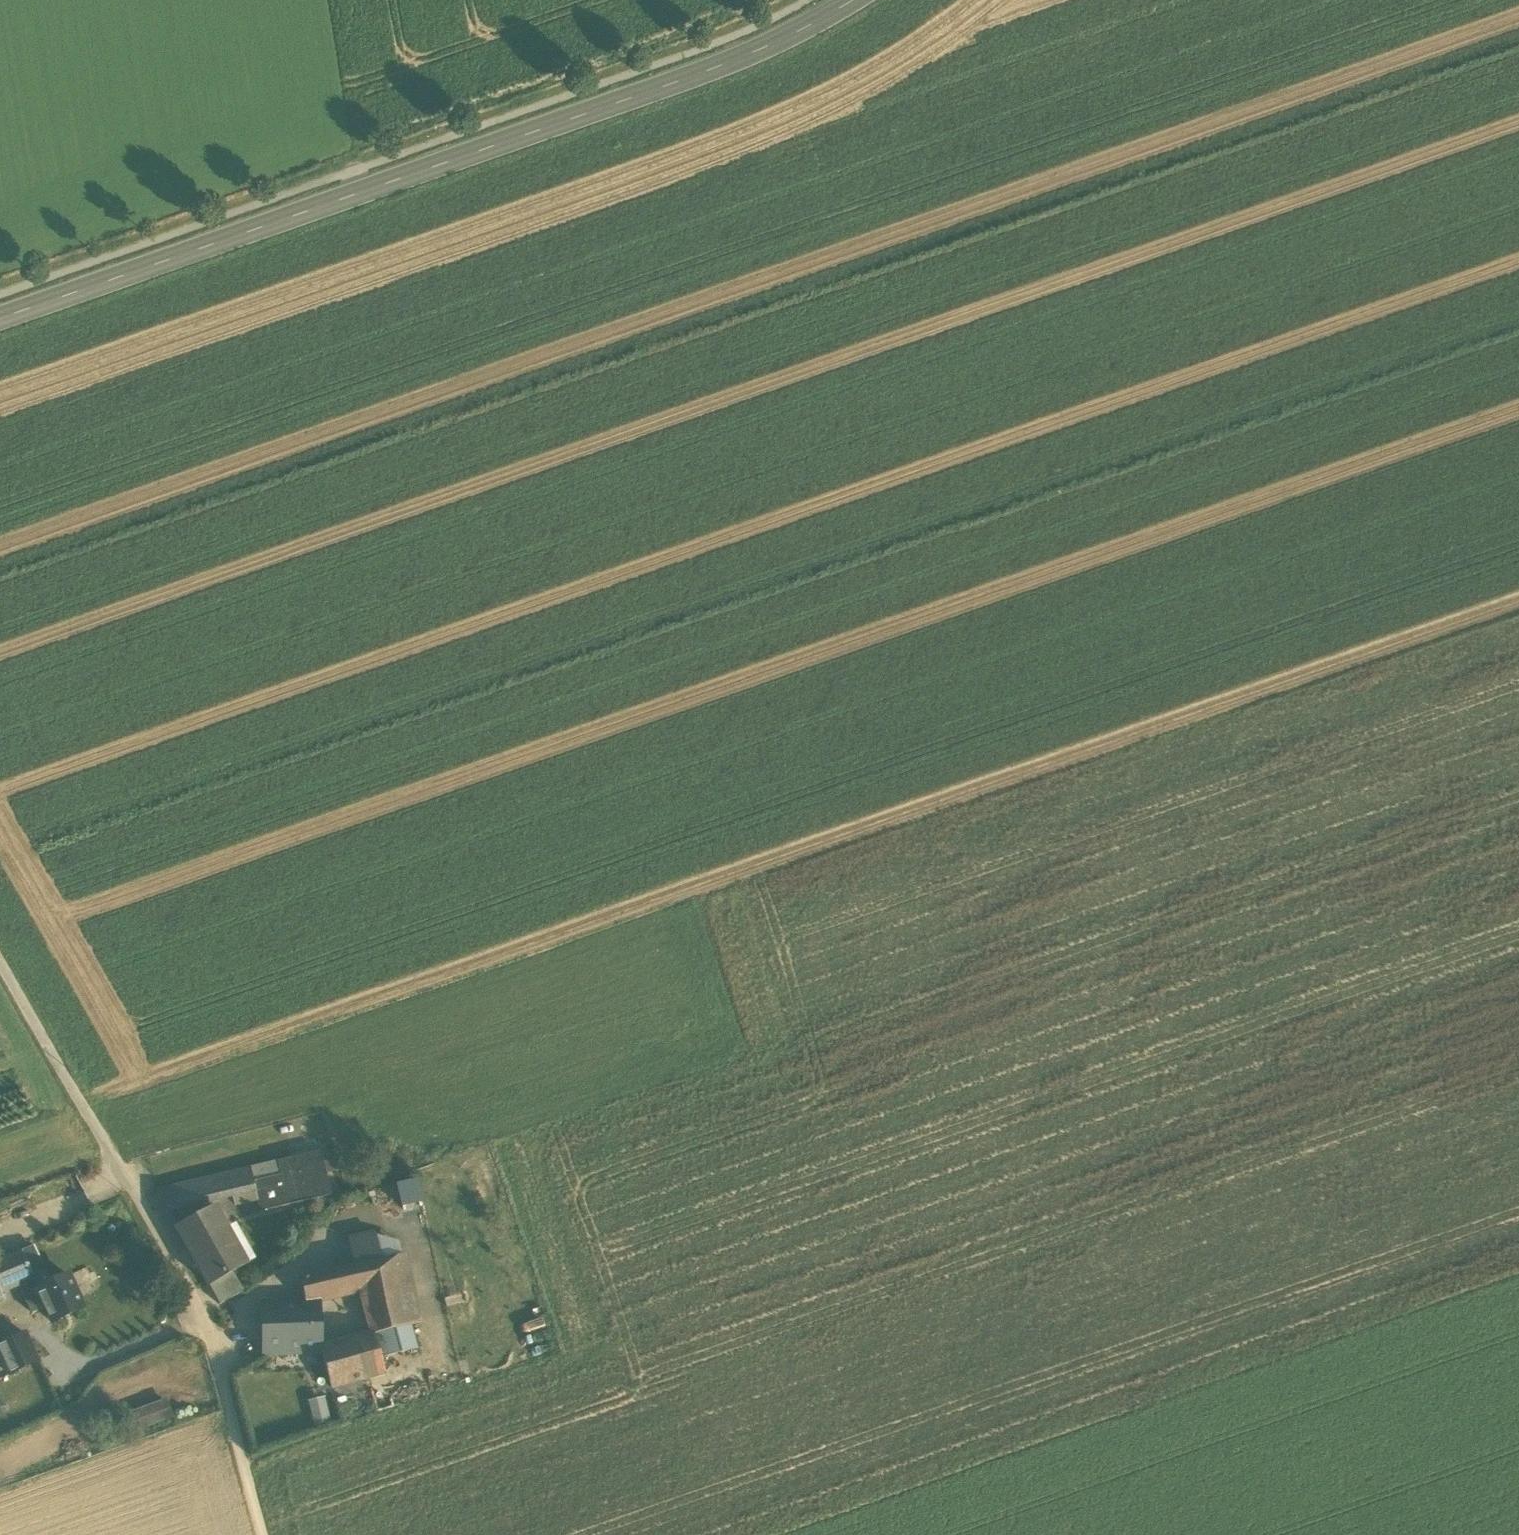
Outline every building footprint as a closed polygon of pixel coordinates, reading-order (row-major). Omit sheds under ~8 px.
[(278,1162),(281,1175),(288,1205),(332,1194),(320,1151),(278,1162)] [(250,1168),(253,1181),(281,1175),(278,1162),(250,1168)] [(253,1181),(250,1168),(158,1191),(166,1207),(253,1186),(254,1186),(253,1181)] [(259,1212),(288,1205),(281,1175),(253,1181),(254,1186),(253,1186),(259,1212)] [(176,1230),(207,1286),(210,1284),(230,1273),(245,1265),(214,1209),(176,1230)] [(348,1239),(355,1266),(382,1260),(375,1232),(348,1239)] [(22,1252),(32,1278),(45,1273),(33,1248),(22,1252)] [(22,1252),(3,1260),(14,1286),(32,1278),(22,1252)] [(361,1293),(371,1333),(373,1332),(374,1334),(378,1333),(411,1325),(420,1323),(404,1255),(382,1260),(355,1266),(361,1293)] [(0,1291),(14,1286),(3,1260),(0,1261),(0,1291)] [(328,1272),(329,1301),(361,1293),(355,1266),(328,1272)] [(305,1300),(305,1302),(319,1301),(329,1301),(328,1272),(300,1279),(305,1300)] [(37,1290),(52,1322),(83,1307),(69,1275),(50,1284),(45,1273),(32,1278),(38,1290),(37,1290)] [(210,1284),(221,1304),(241,1293),(233,1278),(230,1273),(210,1284)] [(262,1302),(264,1354),(321,1352),(321,1347),(319,1301),(305,1302),(305,1300),(262,1302)] [(418,1348),(411,1325),(378,1333),(384,1357),(418,1348)] [(385,1372),(374,1334),(373,1332),(371,1333),(321,1347),(321,1352),(331,1387),(385,1372)] [(9,1374),(38,1360),(39,1360),(25,1333),(0,1344),(0,1356),(9,1374)] [(325,1394),(308,1398),(314,1424),(331,1420),(325,1394)] [(132,1411),(139,1429),(173,1417),(166,1398),(132,1411)]
